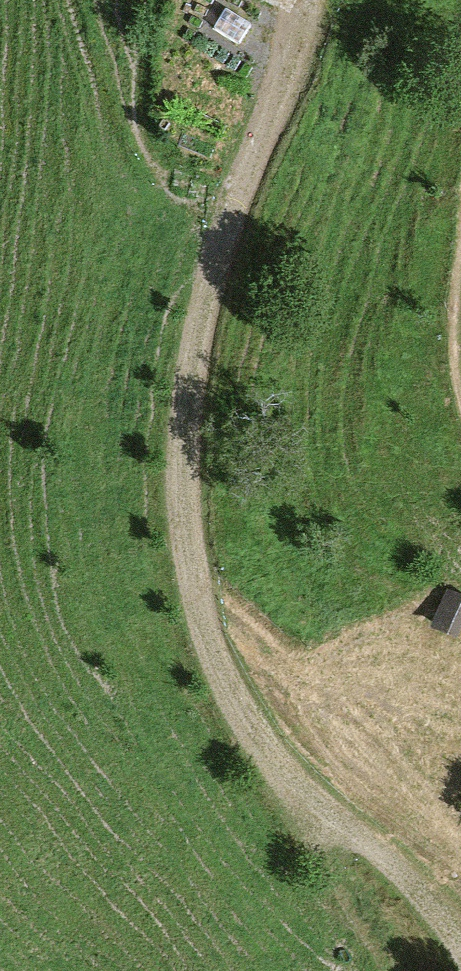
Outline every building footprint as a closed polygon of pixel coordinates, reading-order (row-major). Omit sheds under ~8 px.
[(447,588),(429,627),(457,639),(460,631),(460,595),(447,588)]
